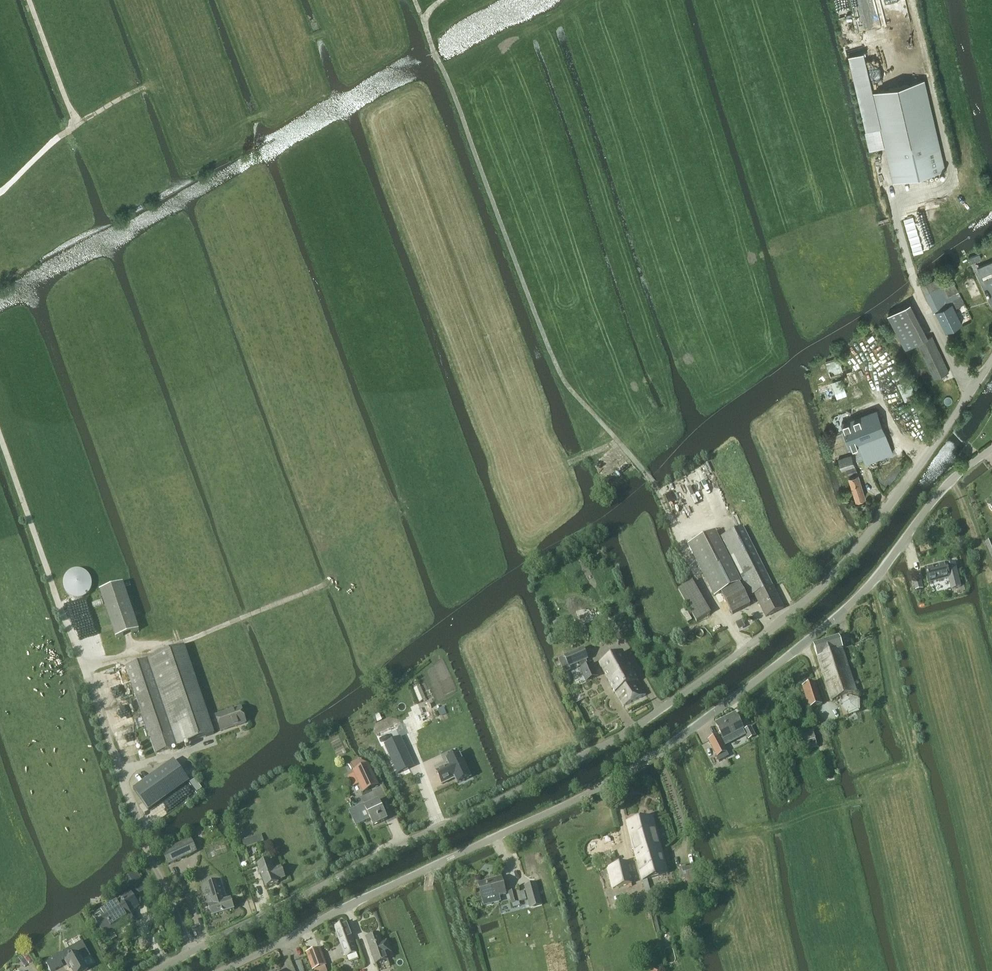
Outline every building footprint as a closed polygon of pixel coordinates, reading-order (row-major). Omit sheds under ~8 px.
[(925,79),(872,91),(893,181),(946,169),(925,79)] [(916,244),(913,246),(922,258),(939,244),(930,233),(920,240),(916,244)] [(971,264),(982,259),(980,253),(968,258),(971,264)] [(949,271),(921,285),(931,305),(934,312),(936,311),(946,331),(962,323),(955,308),(965,303),(949,271)] [(912,302),(888,314),(905,349),(918,342),(924,339),(928,337),(912,302)] [(924,339),(918,342),(935,378),(949,371),(932,335),(928,337),(924,339)] [(843,372),(838,358),(826,362),(830,376),(836,375),(843,372)] [(823,402),(845,395),(841,381),(818,388),(823,402)] [(860,464),(893,453),(877,409),(842,422),(851,447),(857,446),(859,452),(856,453),(860,464)] [(852,454),(838,458),(842,470),(847,469),(849,475),(858,472),(852,454)] [(849,475),(856,499),(865,497),(858,472),(849,475)] [(714,532),(689,544),(715,596),(721,593),(732,614),(750,605),(747,599),(755,595),(773,586),(743,528),(718,540),(714,532)] [(946,564),(925,569),(929,583),(949,578),(952,589),(961,587),(955,564),(946,566),(946,564)] [(79,569),(71,569),(67,572),(65,577),(63,583),(63,590),(67,594),(72,598),(80,598),(86,596),(91,594),(92,588),(92,582),(91,577),(86,571),(79,569)] [(921,579),(913,581),(915,591),(923,589),(921,579)] [(100,590),(116,638),(140,629),(123,582),(100,590)] [(692,582),(678,590),(696,622),(711,614),(692,582)] [(773,586),(755,595),(765,616),(783,608),(773,586)] [(569,629),(564,618),(553,624),(558,635),(569,629)] [(843,717),(862,711),(842,650),(838,639),(814,647),(818,658),(831,700),(837,699),(840,704),(843,717)] [(185,647),(127,667),(143,714),(147,726),(156,753),(214,734),(185,647)] [(563,657),(558,660),(564,675),(571,672),(570,668),(580,663),(582,668),(580,669),(582,675),(585,682),(598,677),(595,670),(592,663),(588,665),(586,661),(588,660),(583,648),(563,657)] [(623,707),(646,695),(637,681),(623,652),(600,664),(615,693),(623,707)] [(802,687),(808,706),(806,707),(807,709),(822,704),(815,683),(802,687)] [(421,707),(425,719),(434,716),(430,704),(421,707)] [(221,732),(246,723),(241,708),(216,716),(221,732)] [(735,715),(716,725),(721,736),(723,738),(723,739),(743,729),(735,715)] [(746,735),(748,740),(759,734),(754,725),(743,731),(746,735)] [(800,751),(817,746),(813,730),(795,735),(800,751)] [(723,738),(721,736),(719,737),(718,736),(708,741),(719,762),(729,757),(720,740),(723,738)] [(414,767),(401,740),(386,746),(398,773),(414,767)] [(450,767),(437,774),(445,787),(457,780),(460,785),(474,777),(460,753),(446,761),(450,767)] [(128,786),(144,809),(188,777),(173,759),(128,786)] [(369,765),(354,771),(364,791),(378,785),(369,765)] [(355,811),(354,815),(358,823),(361,825),(365,823),(371,820),(373,825),(387,819),(383,809),(382,809),(378,801),(366,807),(364,804),(358,807),(359,809),(355,811)] [(636,861),(662,853),(652,816),(626,822),(636,861)] [(244,848),(264,842),(261,835),(242,841),(244,848)] [(169,865),(191,855),(185,842),(163,853),(169,865)] [(668,874),(662,853),(636,861),(642,881),(668,874)] [(273,868),(270,861),(258,865),(266,887),(278,883),(278,881),(285,878),(281,867),(274,870),(273,868)] [(626,863),(608,868),(614,889),(632,884),(626,863)] [(699,877),(696,865),(682,869),(682,870),(679,871),(680,875),(677,876),(678,881),(685,880),(685,881),(687,880),(688,886),(696,884),(694,878),(699,877)] [(134,873),(125,878),(136,897),(145,891),(134,873)] [(502,878),(497,879),(478,884),(483,901),(506,894),(502,878)] [(210,906),(209,906),(212,916),(234,909),(231,899),(227,900),(221,880),(203,886),(210,906)] [(536,883),(524,886),(529,904),(541,900),(536,883)] [(512,904),(518,902),(515,891),(509,892),(512,904)] [(129,913),(139,907),(131,894),(93,917),(103,933),(112,928),(113,931),(133,919),(129,913)] [(347,958),(358,954),(347,924),(336,928),(347,958)] [(392,953),(387,941),(382,943),(379,934),(366,938),(375,965),(388,960),(387,955),(392,953)] [(58,955),(60,960),(66,957),(67,959),(65,960),(69,968),(71,967),(73,970),(85,970),(88,970),(83,960),(90,956),(82,942),(58,955)] [(313,970),(326,965),(323,958),(318,960),(314,951),(307,953),(313,970)] [(45,962),(50,970),(55,970),(58,970),(51,958),(45,962)]
